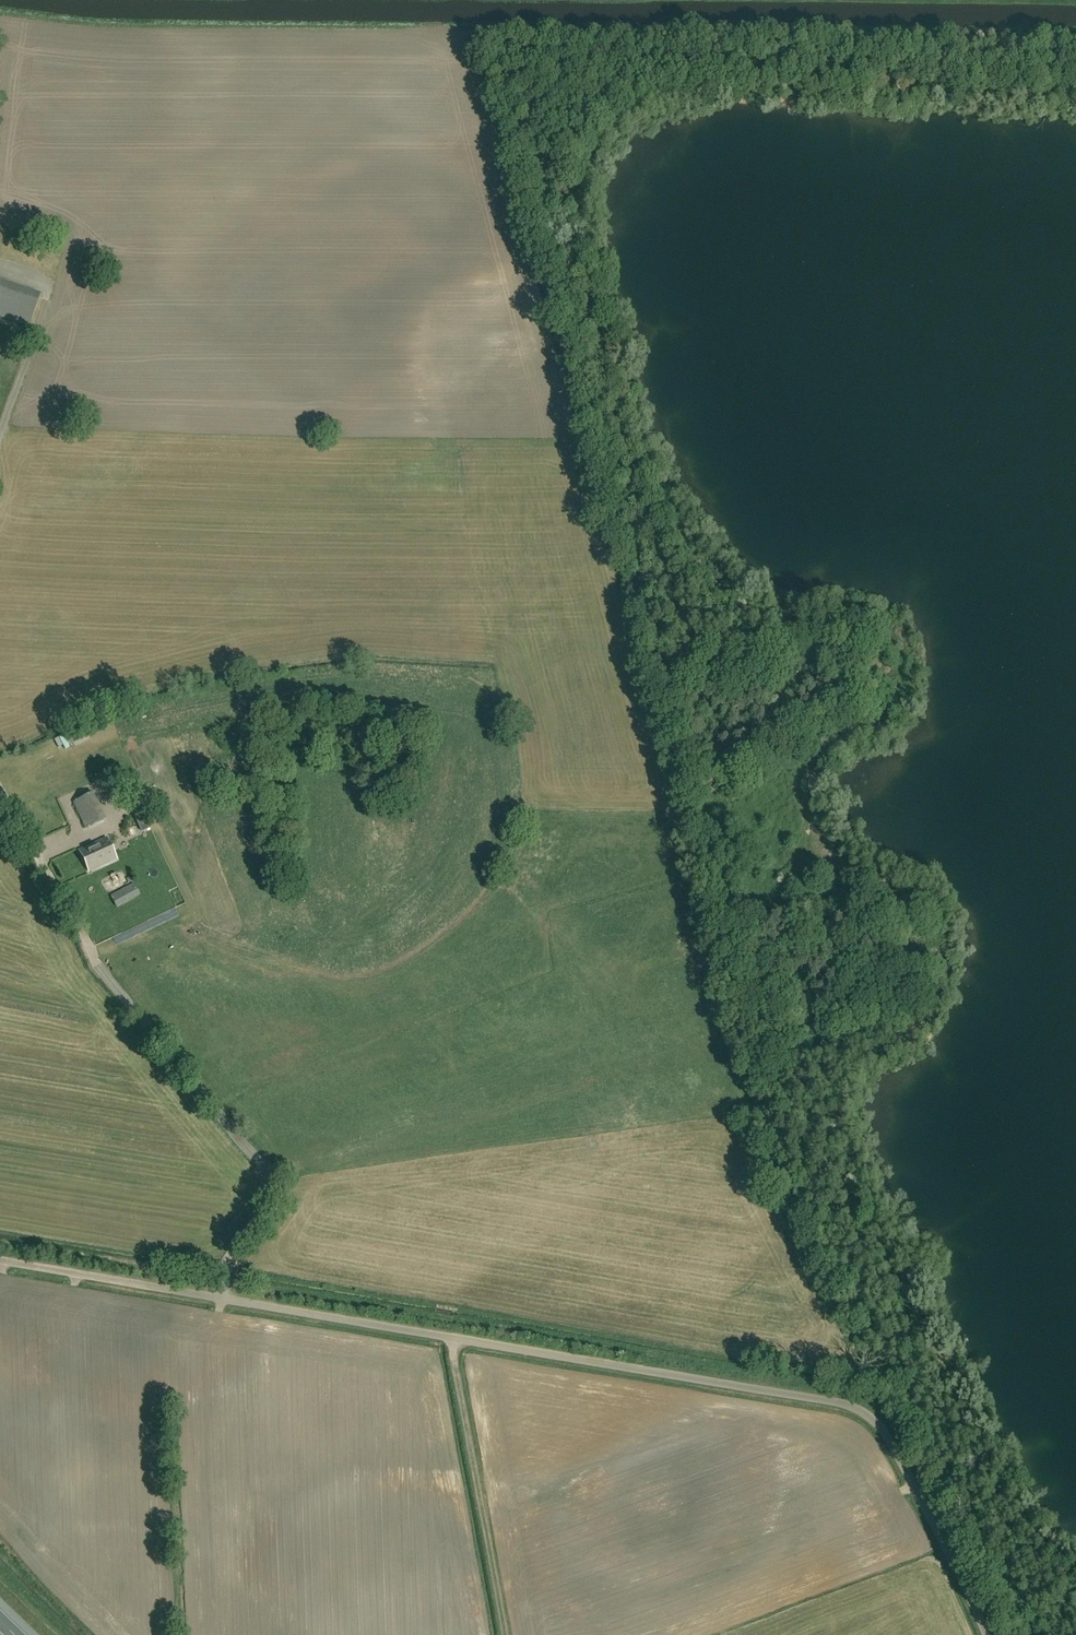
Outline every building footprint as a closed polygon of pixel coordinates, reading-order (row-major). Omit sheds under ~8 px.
[(39,297),(39,296),(0,283),(0,316),(29,326),(39,297)] [(92,793),(74,802),(86,828),(104,820),(92,793)] [(141,808),(133,812),(142,831),(151,828),(141,808)] [(107,837),(79,850),(89,872),(117,859),(107,837)] [(134,885),(112,897),(117,906),(139,894),(134,885)]
